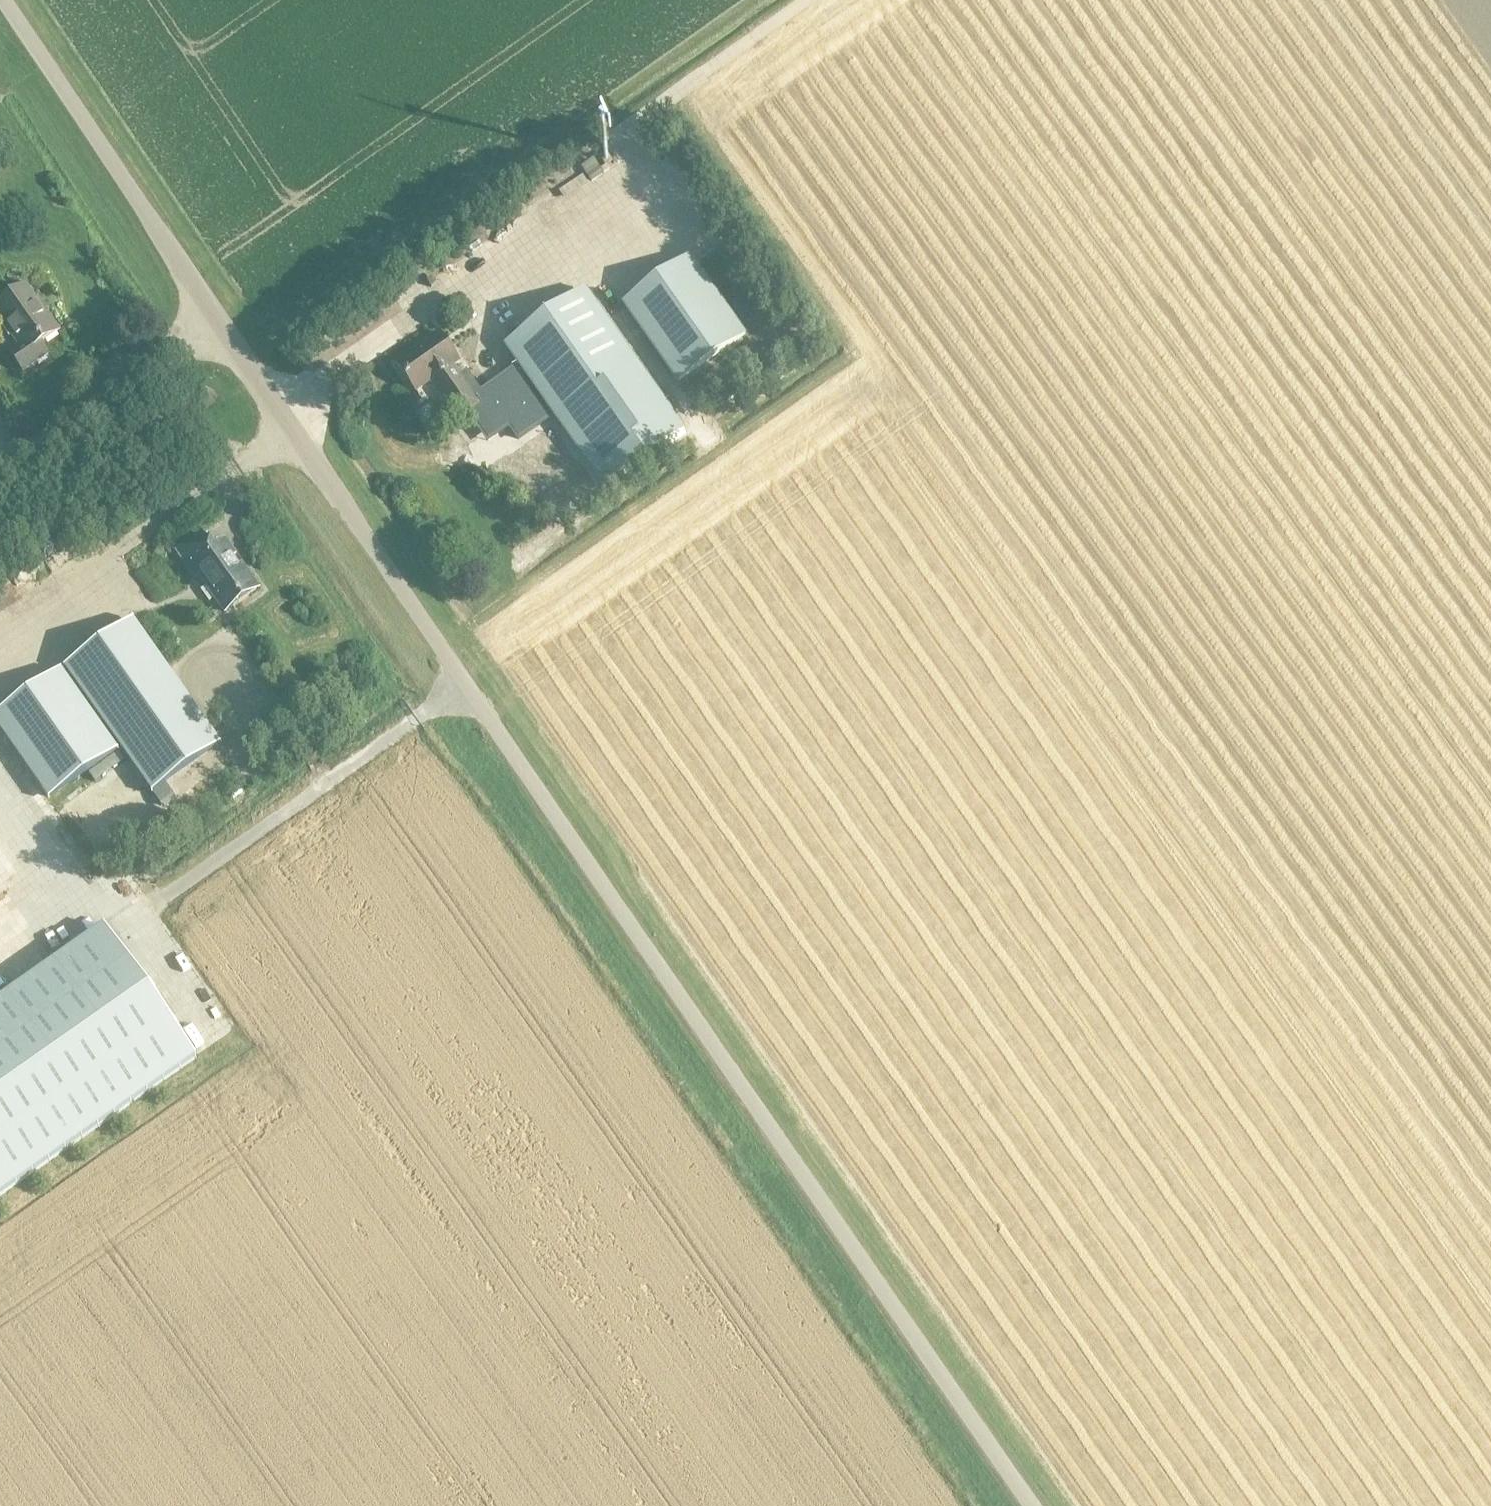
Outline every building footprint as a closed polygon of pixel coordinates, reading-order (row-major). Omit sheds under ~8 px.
[(743,335),(691,260),(625,306),(678,381),(743,335)] [(45,312),(41,315),(36,309),(40,306),(25,286),(0,304),(0,319),(3,323),(7,320),(16,333),(13,335),(20,345),(10,352),(23,371),(48,353),(41,344),(59,331),(45,312)] [(684,432),(585,291),(506,346),(606,487),(684,432)] [(459,361),(439,333),(396,363),(416,391),(431,380),(459,421),(469,414),(488,441),(509,426),(519,440),(548,419),(547,418),(544,420),(527,396),(508,409),(496,393),(480,404),(452,365),(459,361)] [(239,566),(238,567),(222,543),(213,550),(202,534),(178,551),(196,577),(199,574),(225,612),(258,589),(243,567),(242,567),(241,566),(240,566),(239,566)] [(219,742),(135,623),(67,671),(151,790),(219,742)] [(0,718),(0,729),(47,797),(116,749),(63,673),(0,718)] [(197,1058),(105,927),(0,1001),(0,1196),(197,1058)]
